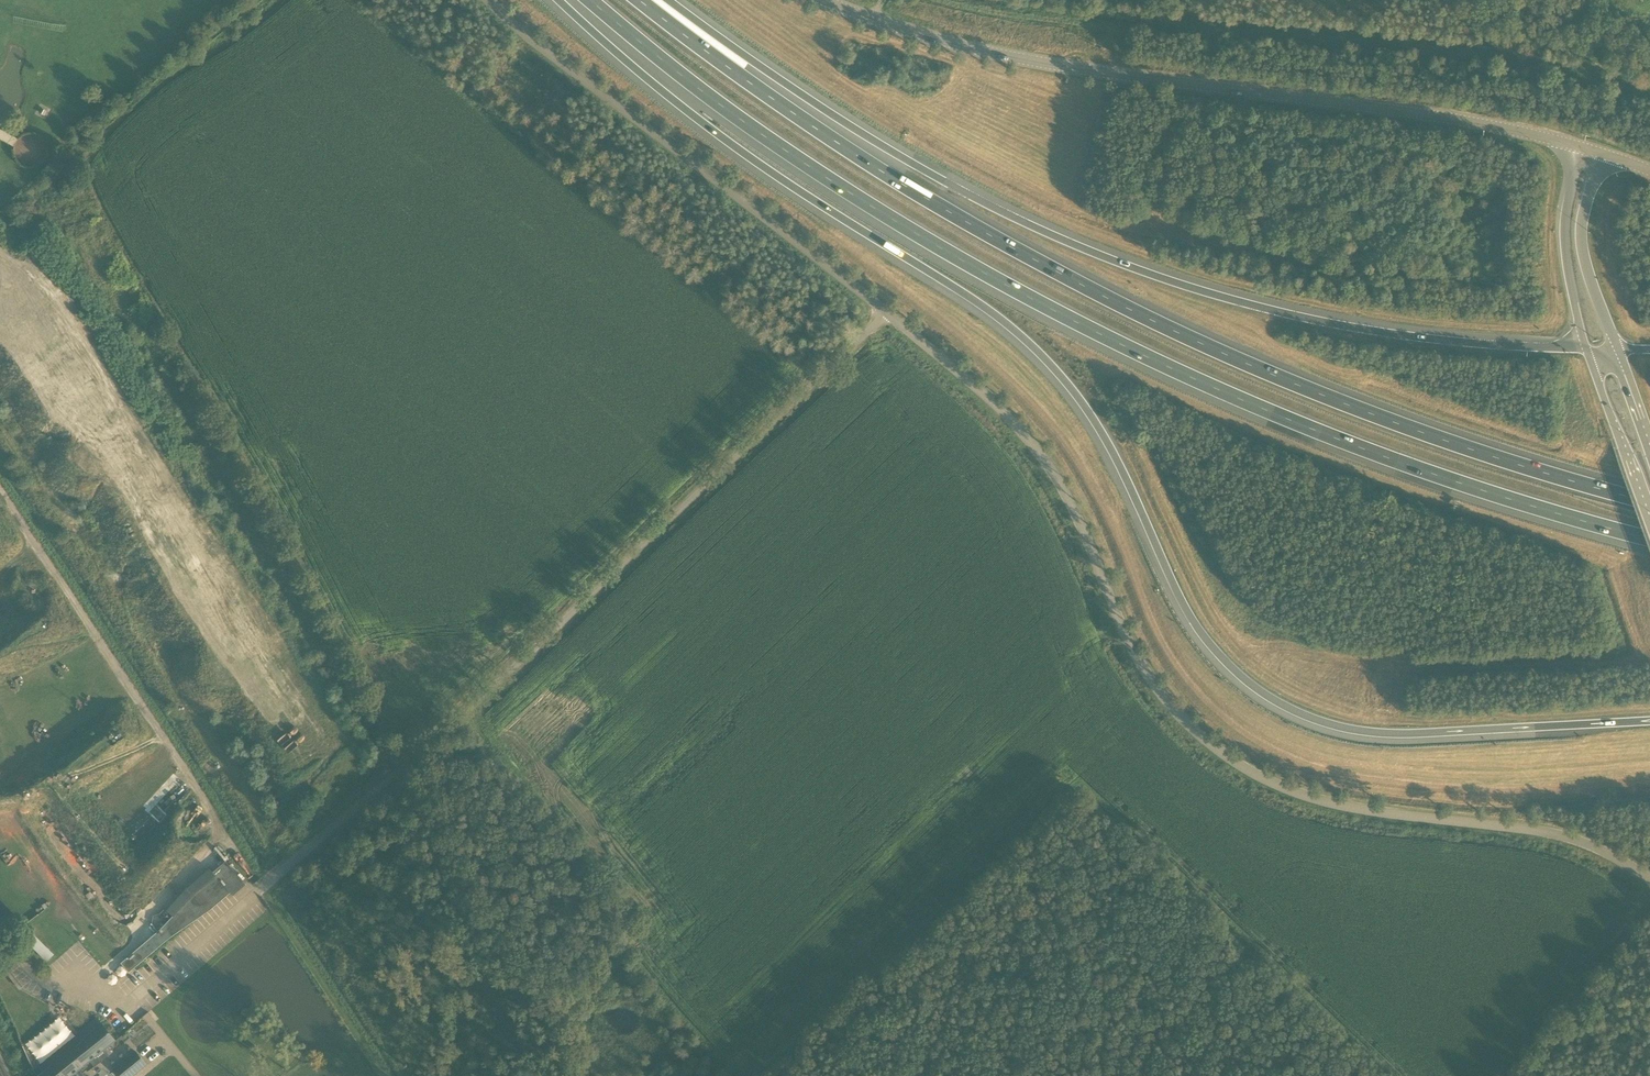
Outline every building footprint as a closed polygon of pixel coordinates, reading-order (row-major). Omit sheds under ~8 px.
[(137,790),(129,794),(136,805),(143,801),(137,790)] [(158,931),(121,963),(129,972),(166,940),(211,909),(230,892),(233,895),(245,884),(225,861),(213,872),(215,875),(196,892),(158,931)] [(53,954),(29,929),(21,936),(45,962),(53,954)] [(83,1066),(115,1040),(97,1018),(65,1043),(83,1066)] [(79,1069),(83,1066),(65,1043),(50,1056),(38,1066),(42,1072),(37,1075),(38,1075),(84,1075),(79,1069)] [(114,1069),(120,1075),(131,1075),(146,1064),(136,1051),(114,1069)]
